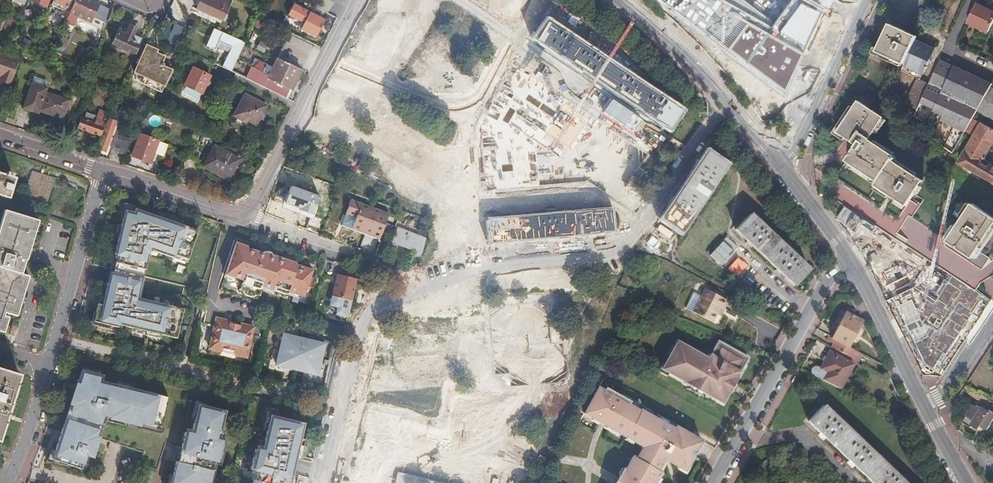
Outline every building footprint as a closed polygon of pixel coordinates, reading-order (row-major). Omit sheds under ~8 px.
[(52,5),(65,11),(70,0),(54,0),(52,5)] [(110,9),(100,4),(91,0),(76,0),(66,22),(73,26),(78,16),(92,23),(94,19),(105,24),(110,9)] [(220,25),(232,0),(201,0),(199,4),(196,4),(194,9),(196,10),(195,12),(220,25)] [(317,5),(328,11),(333,1),(335,2),(336,0),(320,0),(317,5)] [(823,11),(804,0),(791,0),(773,22),(744,0),(656,0),(783,95),(823,11)] [(301,29),(316,37),(325,20),(319,17),(323,10),(310,3),(306,10),(294,3),(288,15),(304,23),(301,29)] [(976,4),(967,22),(989,32),(992,24),(992,12),(976,4)] [(685,110),(546,16),(530,39),(669,133),(685,110)] [(167,42),(176,46),(185,27),(176,23),(167,42)] [(916,40),(918,36),(891,23),(878,52),(905,65),(916,40)] [(112,42),(135,54),(143,37),(134,33),(138,27),(130,24),(126,32),(119,29),(112,42)] [(229,52),(222,66),(231,70),(245,42),(213,28),(206,45),(216,50),(217,46),(229,52)] [(267,53),(301,70),(302,70),(311,51),(299,45),(296,52),(251,30),(245,42),(267,53)] [(969,44),(973,35),(966,32),(963,42),(969,44)] [(935,49),(916,40),(905,65),(923,74),(935,49)] [(134,71),(163,86),(171,70),(161,65),(166,54),(147,44),(134,71)] [(239,74),(287,98),(301,70),(267,53),(264,57),(275,62),(269,75),(261,71),(262,70),(260,69),(262,65),(256,62),(253,67),(245,62),(239,74)] [(12,82),(19,62),(0,55),(0,75),(2,75),(1,78),(12,82)] [(942,60),(930,84),(921,103),(935,110),(934,112),(944,116),(941,121),(965,133),(966,131),(974,118),(992,85),(992,84),(942,60)] [(180,93),(197,102),(211,76),(194,67),(180,93)] [(96,79),(100,81),(105,70),(102,68),(96,79)] [(36,76),(34,82),(46,86),(48,80),(36,76)] [(921,103),(930,84),(918,79),(906,104),(918,109),(921,103)] [(40,111),(63,119),(67,107),(71,109),(74,102),(47,92),(49,88),(46,86),(34,82),(25,108),(39,113),(40,111)] [(992,118),(992,89),(980,110),(992,118)] [(875,186),(907,206),(924,179),(893,159),(896,154),(872,138),(886,116),(871,106),(876,99),(865,92),(839,131),(858,144),(847,160),(878,181),(875,186)] [(234,115),(255,126),(266,106),(245,95),(234,115)] [(19,103),(7,98),(1,113),(14,117),(19,103)] [(94,133),(100,135),(109,113),(100,110),(98,117),(88,113),(88,114),(86,120),(84,120),(81,118),(78,127),(88,130),(88,132),(94,134),(94,133)] [(966,131),(975,136),(959,163),(992,182),(992,166),(991,164),(989,167),(982,163),(992,143),(992,129),(974,118),(966,131)] [(99,150),(106,152),(117,121),(110,119),(99,150)] [(77,130),(72,143),(79,145),(84,132),(77,130)] [(131,156),(150,163),(158,141),(140,134),(131,156)] [(112,150),(125,155),(131,140),(117,135),(112,150)] [(204,166),(228,179),(239,159),(215,145),(204,166)] [(925,171),(936,178),(944,166),(934,159),(925,171)] [(24,201),(47,208),(57,178),(33,170),(24,201)] [(8,198),(15,179),(12,178),(13,174),(7,172),(5,177),(0,175),(0,195),(8,198)] [(836,199),(842,203),(850,192),(837,184),(833,190),(840,194),(836,199)] [(914,207),(932,219),(937,210),(920,199),(914,207)] [(380,235),(382,229),(385,222),(387,215),(350,201),(344,215),(355,219),(352,225),(380,235)] [(992,230),(992,215),(974,203),(949,242),(974,258),(992,230)] [(614,205),(486,216),(488,242),(616,232),(614,205)] [(98,304),(94,322),(119,328),(120,325),(177,338),(184,309),(139,298),(149,254),(151,250),(173,257),(174,254),(188,259),(198,230),(135,208),(133,212),(124,209),(120,226),(124,227),(122,234),(119,233),(114,255),(117,255),(111,284),(107,284),(102,305),(98,304)] [(6,210),(0,230),(0,331),(5,332),(10,317),(4,316),(6,312),(18,316),(30,276),(22,273),(26,261),(28,261),(40,220),(6,210)] [(795,287),(811,268),(749,213),(733,232),(795,287)] [(394,242),(422,252),(425,237),(397,227),(394,242)] [(970,311),(981,294),(951,275),(933,304),(924,298),(926,295),(914,287),(924,272),(862,233),(852,239),(866,261),(881,290),(887,287),(926,365),(934,370),(938,362),(940,364),(962,328),(962,327),(966,321),(967,320),(972,313),(970,311)] [(304,290),(309,275),(310,272),(296,267),(293,264),(269,256),(268,256),(268,254),(266,253),(265,252),(263,252),(262,252),(261,253),(259,254),(247,251),(245,248),(232,244),(223,275),(224,275),(222,280),(238,284),(235,294),(255,300),(258,291),(284,299),(287,292),(302,297),(304,290)] [(330,305),(337,307),(335,314),(347,317),(356,279),(337,274),(330,305)] [(312,277),(309,275),(304,290),(308,291),(312,277)] [(726,302),(702,290),(698,298),(691,294),(683,310),(691,313),(711,323),(718,308),(722,310),(726,302)] [(850,348),(863,322),(863,321),(853,316),(857,309),(850,305),(832,339),(850,348)] [(230,327),(231,322),(217,319),(209,349),(246,358),(253,327),(240,324),(239,329),(230,327)] [(323,342),(282,332),(275,363),(316,373),(323,342)] [(832,348),(858,361),(861,354),(850,348),(832,339),(829,337),(826,341),(833,344),(832,348)] [(746,363),(717,347),(707,365),(675,347),(661,373),(683,386),(683,387),(708,402),(709,400),(721,407),(746,363)] [(815,376),(841,389),(853,365),(830,352),(822,367),(821,366),(813,367),(811,370),(815,376)] [(20,376),(0,369),(0,438),(20,376)] [(78,393),(75,392),(70,405),(73,406),(66,427),(63,426),(51,461),(81,469),(86,455),(92,457),(99,438),(96,437),(103,415),(111,417),(110,419),(140,425),(140,422),(161,426),(168,397),(97,381),(99,375),(84,372),(78,393)] [(659,475),(657,473),(663,461),(684,473),(700,444),(642,411),(639,415),(598,392),(585,417),(642,450),(636,461),(632,459),(625,471),(623,470),(616,482),(654,482),(659,475)] [(191,433),(184,432),(177,461),(176,461),(171,482),(210,482),(213,469),(212,469),(214,460),(221,461),(226,441),(219,440),(226,410),(198,404),(191,433)] [(987,430),(992,421),(992,413),(990,411),(989,413),(983,409),(982,411),(973,406),(963,423),(971,428),(973,425),(980,429),(982,427),(987,430)] [(873,482),(903,482),(861,443),(834,417),(823,407),(809,422),(873,482)] [(270,414),(262,449),(255,448),(250,468),(257,469),(255,479),(253,478),(252,482),(290,482),(305,422),(270,414)]
